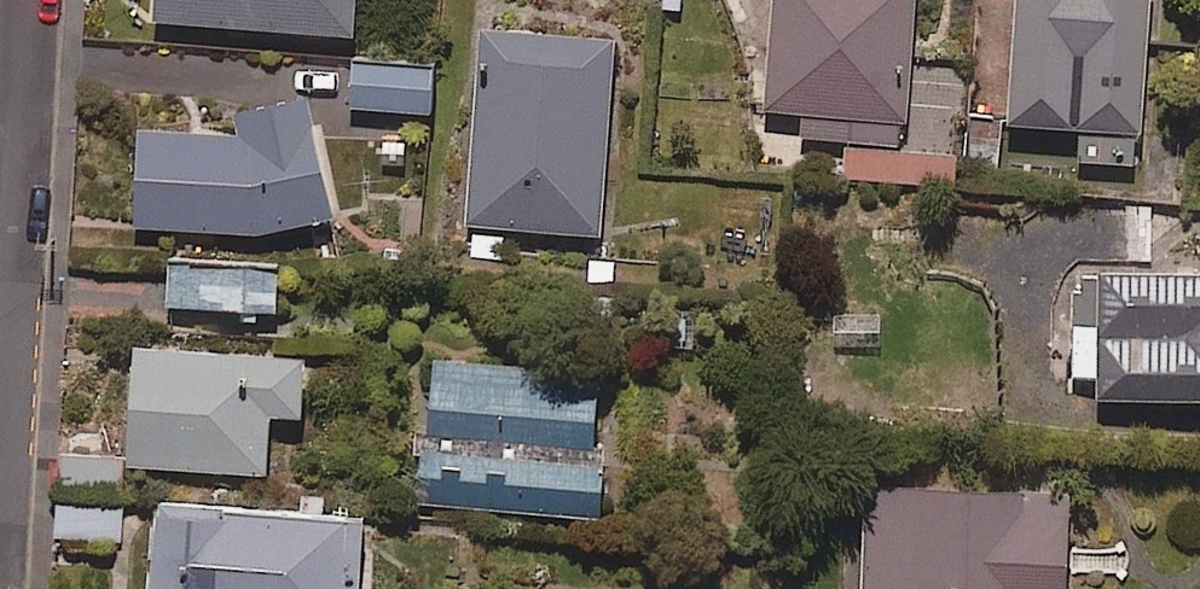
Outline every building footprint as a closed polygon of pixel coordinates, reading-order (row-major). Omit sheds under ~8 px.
[(160,22),(363,37),(366,0),(161,0),(160,22)] [(764,140),(904,148),(913,0),(772,0),(764,140)] [(1004,129),(1082,131),(1081,165),(1141,167),(1147,0),(1008,0),(1004,129)] [(486,29),(467,260),(510,263),(513,229),(606,237),(623,41),(486,29)] [(441,64),(357,62),(356,110),(440,113),(441,64)] [(245,107),(245,136),(147,134),(146,228),(335,230),(336,136),(336,107),(245,107)] [(283,268),(174,262),(172,308),(281,313),(283,268)] [(1074,278),(1071,403),(1199,405),(1199,280),(1074,278)] [(878,314),(833,316),(835,349),(880,348),(878,314)] [(314,360),(143,349),(135,466),(272,475),(276,417),(310,419),(314,360)] [(606,373),(435,356),(428,430),(598,447),(606,373)] [(612,449),(598,447),(428,430),(421,498),(605,516),(612,449)] [(123,458),(72,458),(72,492),(123,492),(123,458)] [(861,494),(859,588),(1064,588),(1065,497),(861,494)] [(126,508),(57,501),(54,533),(123,540),(126,508)] [(161,506),(156,588),(367,588),(371,521),(161,506)]
